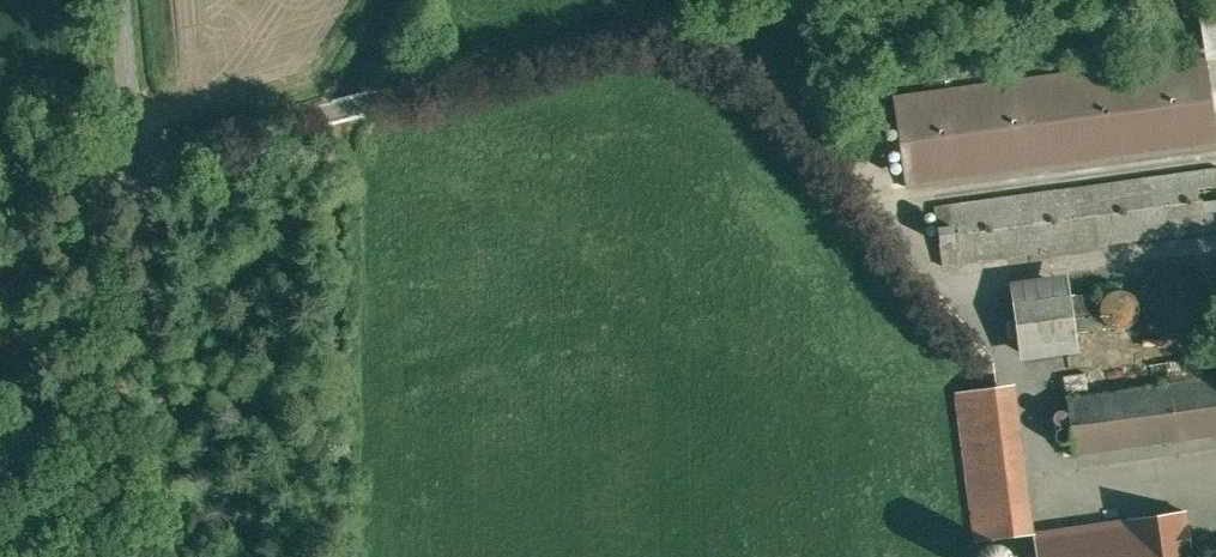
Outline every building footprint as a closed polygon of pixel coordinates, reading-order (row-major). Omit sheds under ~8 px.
[(895,96),(907,187),(1215,145),(1215,125),(1206,54),(895,96)] [(935,206),(943,265),(1215,228),(1215,168),(935,206)] [(1184,261),(1178,260),(1170,261),(1165,263),(1160,266),(1155,270),(1150,274),(1147,278),(1145,283),(1143,288),(1143,292),(1142,298),(1143,304),(1144,309),(1146,313),(1148,317),(1151,321),(1154,324),(1157,327),(1162,330),(1167,332),(1172,333),(1180,334),(1188,333),(1193,332),(1197,329),(1201,327),(1205,324),(1208,320),(1211,315),(1214,310),(1215,307),(1215,304),(1215,300),(1215,296),(1215,291),(1215,287),(1213,284),(1212,282),(1210,277),(1206,272),(1203,269),(1200,267),(1196,265),(1191,262),(1184,261)] [(1122,291),(1118,290),(1115,291),(1112,292),(1108,294),(1106,296),(1103,298),(1102,299),(1101,301),(1100,304),(1099,306),(1099,307),(1099,309),(1099,312),(1100,314),(1100,315),(1101,317),(1102,318),(1103,320),(1105,322),(1107,323),(1109,325),(1113,326),(1117,327),(1122,327),(1125,326),(1128,325),(1131,323),(1133,321),(1136,318),(1138,313),(1139,310),(1139,308),(1138,305),(1137,303),(1136,299),(1133,296),(1131,294),(1129,293),(1125,291),(1122,291)] [(1070,296),(1015,304),(1021,344),(1030,343),(1032,343),(1058,340),(1060,339),(1076,336),(1075,330),(1102,326),(1101,321),(1103,320),(1102,318),(1101,317),(1100,315),(1100,314),(1099,312),(1099,309),(1099,307),(1099,306),(1100,304),(1101,301),(1102,299),(1071,303),(1070,296)] [(1066,342),(1064,340),(1060,339),(1058,340),(1056,341),(1055,342),(1054,345),(1054,348),(1055,350),(1057,351),(1060,352),(1063,351),(1064,351),(1066,349),(1067,345),(1066,342)] [(1037,345),(1035,344),(1032,343),(1030,343),(1028,344),(1026,346),(1025,350),(1026,352),(1027,353),(1029,355),(1032,356),(1035,355),(1038,353),(1039,349),(1037,346),(1037,345)] [(1064,376),(1075,454),(1215,434),(1215,355),(1064,376)] [(996,386),(958,391),(978,541),(1015,535),(996,386)] [(1068,413),(1066,412),(1065,410),(1061,409),(1058,410),(1056,412),(1054,414),(1054,416),(1053,418),(1054,420),(1055,422),(1057,424),(1059,425),(1061,425),(1064,425),(1066,424),(1067,422),(1068,421),(1069,419),(1069,417),(1069,415),(1068,413)] [(1067,428),(1064,427),(1061,427),(1059,428),(1057,431),(1056,433),(1056,435),(1056,437),(1057,439),(1059,441),(1061,442),(1064,443),(1067,442),(1069,441),(1070,439),(1071,437),(1072,434),(1071,432),(1070,431),(1069,429),(1067,428)] [(1034,532),(1038,556),(1192,556),(1186,510),(1128,518),(1128,519),(1034,532)] [(990,543),(986,544),(983,547),(980,549),(978,552),(977,555),(977,556),(1013,556),(1012,554),(1011,551),(1008,548),(1005,546),(1001,544),(997,543),(994,543),(990,543)]
